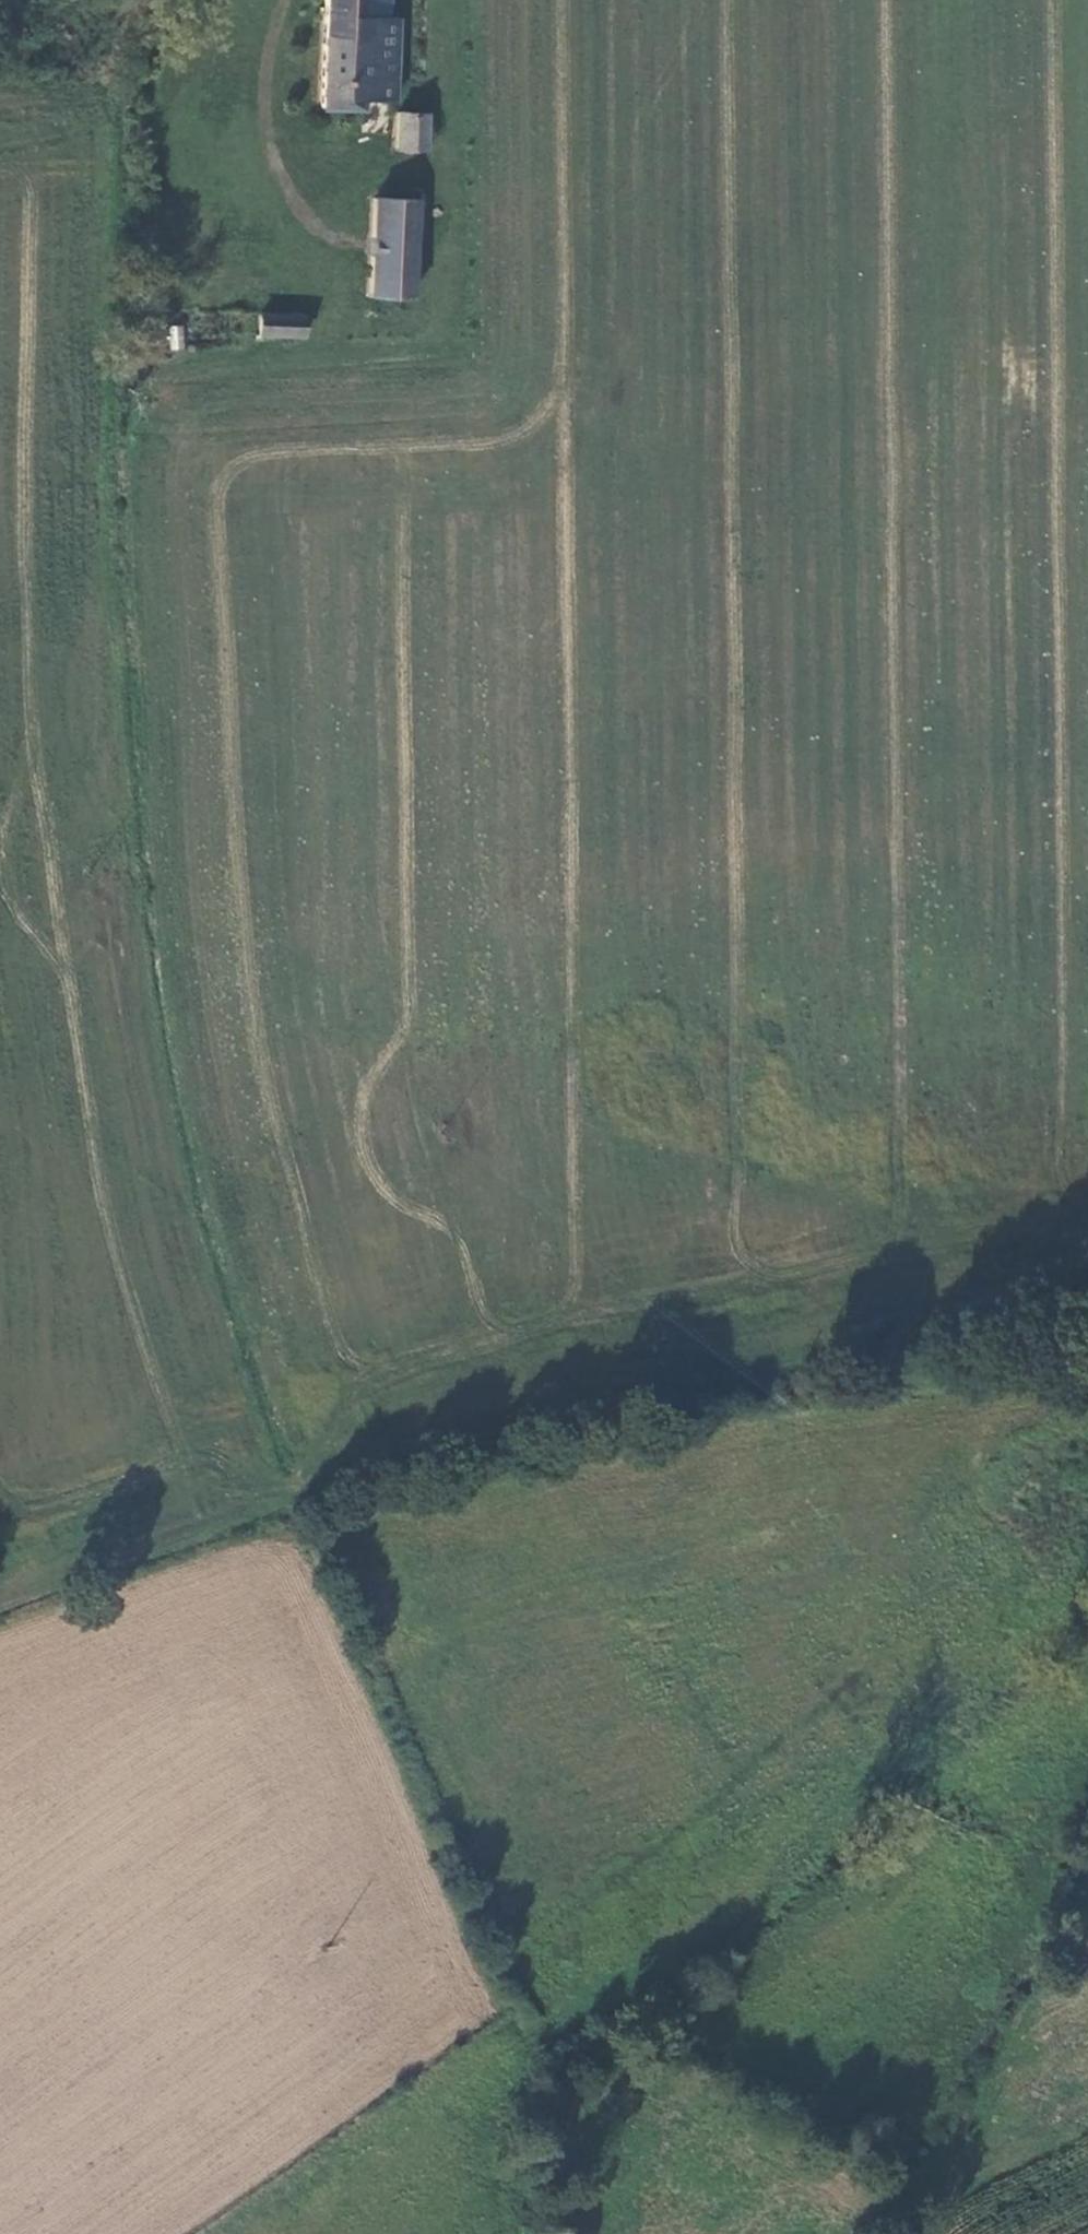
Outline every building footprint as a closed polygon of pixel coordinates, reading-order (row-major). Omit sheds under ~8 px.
[(322,112),(367,111),(368,103),(398,103),(398,17),(388,16),(367,14),(367,0),(324,0),(322,112)] [(367,14),(388,16),(387,0),(367,0),(367,14)] [(423,156),(424,118),(394,119),(395,156),(423,156)] [(419,304),(419,201),(382,200),(376,303),(419,304)] [(308,316),(265,309),(263,328),(306,335),(308,316)]
